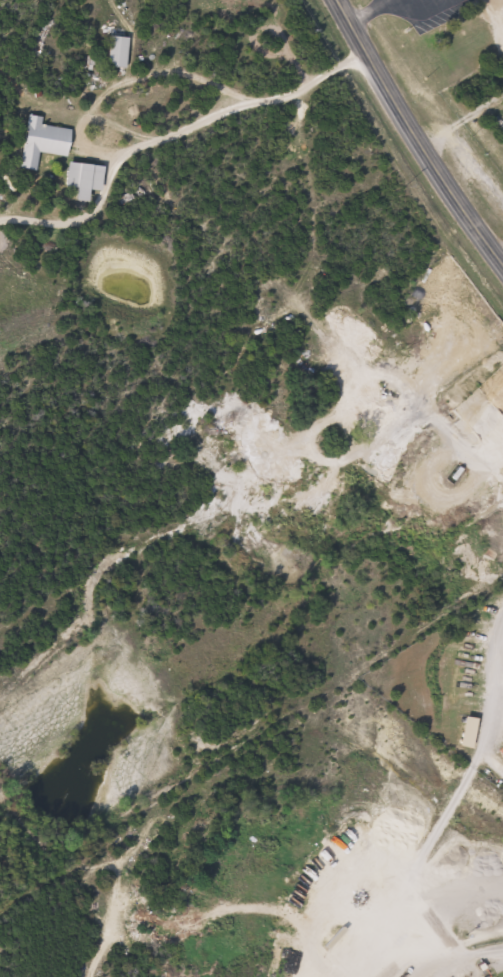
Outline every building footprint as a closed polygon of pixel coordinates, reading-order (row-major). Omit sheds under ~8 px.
[(130,37),(129,68),(111,67),(111,36),(130,37)] [(23,169),(30,115),(45,117),(44,125),(73,129),(70,157),(42,153),(39,171),(23,169)] [(68,187),(70,169),(105,172),(103,191),(68,187)]
